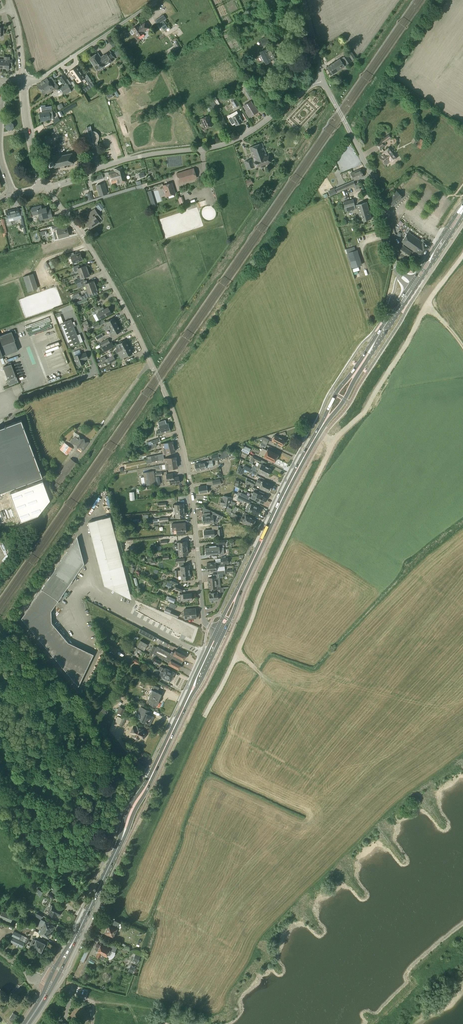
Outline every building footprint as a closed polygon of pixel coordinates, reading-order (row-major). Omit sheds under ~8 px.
[(168,28),(164,21),(160,24),(164,30),(168,28)] [(150,29),(146,24),(141,28),(140,26),(133,31),(130,33),(132,36),(136,33),(139,39),(145,34),(145,33),(150,29)] [(260,40),(263,46),(270,43),(266,37),(260,40)] [(171,51),(172,53),(180,47),(177,42),(175,43),(174,43),(176,46),(170,50),(171,51)] [(262,55),(259,56),(262,62),(264,61),(266,64),(271,61),(271,60),(276,58),(271,47),(260,52),(262,55)] [(109,52),(104,55),(104,56),(101,58),(97,53),(89,59),(97,70),(105,65),(104,63),(107,61),(109,63),(114,59),(109,52)] [(346,55),(342,58),(347,65),(351,62),(346,55)] [(340,59),(328,67),(333,75),(345,67),(340,59)] [(83,76),(76,67),(70,71),(73,75),(72,76),(74,79),(75,78),(78,82),(84,78),(89,85),(93,82),(87,74),(83,76)] [(60,78),(64,84),(68,82),(63,75),(60,78)] [(51,83),(47,78),(37,85),(40,90),(51,83)] [(51,83),(40,90),(44,95),(54,88),(54,87),(55,86),(56,88),(59,87),(54,80),(51,83)] [(243,84),(247,91),(246,92),(250,99),(255,96),(251,89),(247,82),(243,84)] [(61,87),(64,94),(71,90),(68,84),(61,87)] [(239,105),(236,99),(231,102),(234,108),(239,105)] [(249,117),(258,111),(254,105),(253,106),(250,101),(243,106),(246,111),(245,111),(249,117)] [(45,120),(53,119),(51,106),(45,107),(45,105),(41,105),(43,112),(39,113),(40,115),(39,115),(40,118),(41,121),(45,121),(45,120)] [(232,118),(236,125),(242,121),(238,114),(237,112),(234,113),(235,116),(232,118)] [(208,115),(201,119),(205,129),(213,125),(208,115)] [(98,146),(97,142),(98,141),(98,140),(99,139),(99,137),(99,136),(98,135),(98,134),(97,133),(95,132),(94,131),(92,131),(91,131),(90,126),(90,127),(87,128),(87,127),(86,127),(87,129),(86,129),(85,130),(84,131),(83,133),(82,135),(83,137),(83,138),(84,139),(85,140),(86,141),(87,141),(88,146),(92,145),(92,146),(94,145),(94,148),(95,148),(94,147),(98,146)] [(380,150),(385,146),(381,140),(375,145),(380,150)] [(266,156),(262,143),(250,147),(255,162),(254,163),(256,167),(271,162),(268,156),(266,156)] [(391,162),(396,158),(388,148),(383,151),(384,152),(378,157),(385,165),(391,161),(391,162)] [(54,165),(54,167),(74,163),(72,153),(48,159),(49,166),(54,165)] [(252,159),(244,162),(247,170),(255,167),(252,159)] [(114,170),(109,172),(112,183),(118,182),(118,183),(120,182),(126,181),(122,167),(114,169),(114,170)] [(179,182),(196,177),(193,168),(176,173),(179,182)] [(361,169),(351,173),(354,180),(364,176),(361,169)] [(355,185),(353,181),(336,188),(338,193),(343,190),(355,185)] [(107,194),(104,183),(96,185),(100,196),(107,194)] [(172,183),(163,186),(166,196),(175,194),(172,183)] [(205,204),(204,198),(210,197),(209,186),(192,189),(194,200),(196,200),(196,205),(205,204)] [(387,200),(393,205),(402,197),(396,191),(387,200)] [(353,199),(343,202),(344,208),(350,206),(351,210),(355,209),(353,199)] [(371,218),(367,202),(356,205),(360,221),(371,218)] [(200,215),(208,213),(205,204),(197,206),(200,215)] [(41,205),(31,207),(33,215),(39,214),(41,220),(52,217),(51,211),(47,212),(46,208),(42,209),(41,205)] [(20,215),(18,208),(6,211),(9,221),(16,219),(16,220),(21,219),(22,224),(25,224),(23,215),(20,216),(20,215)] [(90,218),(87,220),(92,228),(99,222),(97,218),(100,216),(95,209),(88,214),(90,218)] [(401,219),(412,227),(408,233),(407,231),(398,243),(402,246),(397,254),(405,259),(411,252),(415,255),(415,253),(421,258),(429,247),(423,242),(413,235),(416,230),(419,231),(425,223),(406,211),(401,219)] [(59,224),(54,225),(52,226),(53,230),(56,229),(59,238),(69,235),(67,228),(61,229),(60,224),(59,224)] [(355,250),(347,253),(348,257),(351,264),(352,268),(360,266),(359,262),(357,254),(355,250)] [(74,255),(73,252),(67,255),(68,258),(71,257),(73,263),(83,260),(80,253),(74,255)] [(86,265),(80,267),(79,265),(73,267),(75,272),(78,271),(79,273),(88,270),(86,265)] [(79,273),(80,276),(77,277),(78,280),(74,281),(76,284),(77,283),(84,281),(83,278),(90,275),(88,270),(79,273)] [(33,273),(23,276),(28,291),(38,288),(33,273)] [(86,280),(84,281),(77,283),(78,285),(80,286),(82,285),(83,287),(86,286),(87,289),(96,285),(94,280),(87,283),(86,280)] [(87,289),(88,292),(85,293),(85,295),(80,297),(81,300),(92,296),(98,294),(97,291),(98,291),(96,285),(87,289)] [(108,307),(102,310),(100,308),(94,311),(95,314),(98,320),(101,319),(111,313),(108,307)] [(107,322),(105,323),(106,326),(103,327),(105,331),(110,328),(110,329),(117,325),(113,318),(107,322)] [(80,343),(71,319),(60,324),(69,347),(80,343)] [(100,325),(105,323),(103,320),(93,325),(95,328),(100,326),(100,325)] [(110,329),(112,332),(110,333),(112,336),(121,332),(117,325),(110,329)] [(3,356),(18,350),(15,341),(11,331),(0,335),(0,348),(3,356)] [(44,350),(55,346),(50,332),(41,335),(43,340),(40,340),(44,350)] [(102,347),(110,343),(108,339),(100,343),(102,347)] [(121,350),(129,346),(125,340),(118,343),(116,345),(118,348),(115,350),(116,353),(117,352),(121,350)] [(121,350),(117,352),(121,359),(125,357),(132,353),(129,346),(121,350)] [(88,358),(86,353),(81,354),(81,353),(74,356),(78,366),(85,363),(84,360),(88,358)] [(110,364),(116,360),(113,355),(107,359),(108,361),(109,363),(110,364)] [(17,381),(11,362),(8,363),(8,365),(3,366),(9,384),(17,381)] [(0,428),(0,492),(15,487),(16,488),(16,486),(26,483),(27,483),(28,482),(42,477),(40,471),(41,470),(39,469),(35,456),(35,455),(34,454),(30,443),(30,442),(29,441),(24,428),(25,427),(23,426),(21,420),(7,426),(5,425),(5,426),(0,428)] [(168,423),(159,426),(161,430),(156,431),(157,435),(170,431),(168,423)] [(281,445),(282,446),(285,440),(275,434),(272,440),(278,444),(277,445),(280,447),(281,446),(281,445)] [(88,442),(78,435),(76,437),(74,436),(70,442),(82,450),(88,442)] [(162,449),(174,446),(172,440),(161,444),(162,449)] [(70,453),(73,449),(69,444),(65,448),(70,453)] [(175,451),(174,446),(162,449),(164,454),(175,451)] [(267,449),(267,450),(262,448),(261,449),(260,448),(259,450),(261,451),(276,458),(278,454),(267,449)] [(276,458),(261,451),(259,454),(264,456),(264,457),(274,462),(276,458)] [(225,458),(225,456),(224,452),(218,453),(218,454),(211,455),(212,460),(223,458),(225,458)] [(77,464),(70,458),(60,471),(62,473),(56,481),(61,485),(67,477),(67,476),(77,464)] [(197,470),(206,468),(206,465),(209,464),(208,461),(195,464),(197,470)] [(260,468),(269,472),(271,469),(262,464),(261,464),(259,463),(257,466),(260,468)] [(260,468),(257,466),(255,470),(267,476),(269,472),(260,468)] [(155,475),(154,471),(143,472),(143,477),(144,477),(145,485),(156,484),(156,481),(155,475)] [(172,473),(166,474),(167,482),(170,481),(171,485),(180,483),(179,476),(173,477),(172,473)] [(221,483),(220,479),(206,481),(207,485),(210,485),(211,488),(219,486),(218,483),(221,483)] [(263,481),(262,481),(260,480),(258,479),(256,482),(270,488),(272,485),(263,481)] [(50,499),(43,480),(10,492),(21,521),(38,515),(50,499)] [(270,488),(256,482),(255,485),(257,486),(260,487),(259,488),(268,492),(270,488)] [(252,494),(265,500),(266,496),(263,495),(264,494),(259,491),(258,493),(254,491),(252,494)] [(265,500),(252,494),(251,498),(257,501),(257,502),(260,504),(260,503),(263,504),(265,500)] [(224,504),(224,505),(228,505),(229,501),(231,501),(232,497),(223,496),(222,499),(221,499),(220,503),(224,504)] [(252,504),(249,510),(258,515),(260,509),(257,507),(257,506),(254,505),(252,504)] [(242,517),(254,523),(256,519),(248,515),(249,514),(244,512),(242,517)] [(210,519),(203,520),(203,524),(214,523),(217,523),(217,521),(219,521),(221,516),(216,513),(216,517),(212,517),(212,518),(210,519)] [(92,542),(115,536),(110,516),(87,522),(92,542)] [(254,523),(242,517),(241,520),(243,521),(243,522),(253,527),(254,523)] [(178,523),(172,524),(172,530),(176,530),(177,534),(186,533),(185,526),(186,526),(185,522),(178,523)] [(214,529),(214,530),(217,530),(218,535),(222,535),(221,529),(218,529),(218,526),(212,526),(212,529),(214,529)] [(120,555),(115,536),(92,542),(97,561),(120,555)] [(77,537),(65,555),(82,566),(84,563),(77,537)] [(82,566),(65,555),(53,572),(70,583),(82,566)] [(120,555),(97,561),(102,580),(125,575),(120,555)] [(215,562),(216,562),(207,563),(207,567),(216,567),(224,566),(224,564),(229,563),(228,557),(220,558),(221,561),(215,562)] [(181,573),(189,572),(189,565),(184,566),(183,562),(185,562),(184,558),(175,559),(176,563),(179,563),(179,566),(180,566),(180,570),(178,570),(174,570),(175,573),(181,573)] [(53,572),(41,589),(58,600),(70,583),(53,572)] [(213,574),(214,577),(208,578),(209,588),(213,588),(217,588),(216,578),(219,578),(218,574),(213,574)] [(125,575),(102,580),(104,585),(123,596),(130,594),(125,575)] [(58,600),(41,589),(21,618),(39,639),(54,626),(52,622),(51,611),(58,600)] [(214,602),(214,600),(218,600),(217,592),(210,593),(210,600),(211,600),(211,602),(214,602)] [(196,629),(172,617),(170,620),(141,604),(138,611),(179,634),(180,633),(191,639),(196,629)] [(184,609),(185,619),(196,618),(196,608),(184,609)] [(54,626),(39,639),(78,686),(93,656),(71,645),(54,626)] [(168,643),(140,629),(138,632),(153,640),(166,647),(168,643)] [(148,644),(143,641),(139,648),(144,651),(148,644)] [(157,646),(154,651),(180,664),(183,660),(157,646)] [(157,646),(183,660),(184,660),(186,656),(175,651),(174,652),(171,651),(170,653),(157,646)] [(180,664),(154,651),(153,653),(169,662),(168,664),(179,669),(181,665),(180,665),(180,664)] [(141,662),(133,657),(131,661),(139,666),(141,662)] [(160,666),(159,669),(172,676),(174,672),(166,668),(165,669),(160,666)] [(172,676),(159,669),(156,668),(155,670),(158,671),(157,673),(162,675),(162,676),(164,677),(163,679),(167,681),(168,679),(170,680),(172,676)] [(146,703),(156,707),(162,694),(159,693),(157,692),(159,687),(153,684),(149,693),(150,695),(146,703)] [(123,715),(126,709),(119,706),(117,712),(123,715)] [(141,707),(138,713),(143,715),(140,720),(150,725),(153,716),(150,715),(151,712),(141,707)] [(139,737),(143,739),(146,732),(143,731),(143,729),(136,726),(136,727),(134,726),(131,733),(133,734),(132,736),(138,739),(139,737)] [(49,892),(46,895),(53,900),(56,897),(49,892)] [(53,906),(50,905),(48,909),(50,910),(49,914),(55,917),(57,914),(59,915),(62,910),(53,905),(53,906)] [(3,910),(0,916),(0,919),(10,923),(14,914),(3,910)] [(52,930),(54,926),(41,919),(38,925),(41,927),(50,931),(51,929),(52,930)] [(119,922),(114,920),(112,926),(108,925),(105,933),(108,934),(108,936),(112,938),(113,936),(119,922)] [(22,924),(19,929),(33,935),(38,937),(40,934),(38,932),(35,930),(35,929),(22,924)] [(41,927),(40,929),(41,930),(40,933),(48,937),(50,933),(49,933),(50,931),(41,927)] [(11,937),(8,942),(9,942),(22,948),(24,943),(11,937)] [(31,942),(43,948),(45,944),(36,940),(33,938),(31,942)] [(9,942),(8,942),(7,940),(1,948),(5,951),(11,943),(9,942)] [(43,948),(31,942),(29,945),(33,947),(32,947),(41,952),(43,948)] [(114,951),(116,946),(107,942),(105,945),(103,944),(102,945),(101,944),(99,948),(98,947),(97,947),(96,948),(96,949),(96,950),(97,950),(98,951),(97,952),(96,956),(103,959),(105,955),(106,956),(107,955),(108,955),(109,955),(110,954),(111,952),(111,951),(111,950),(114,951)]
